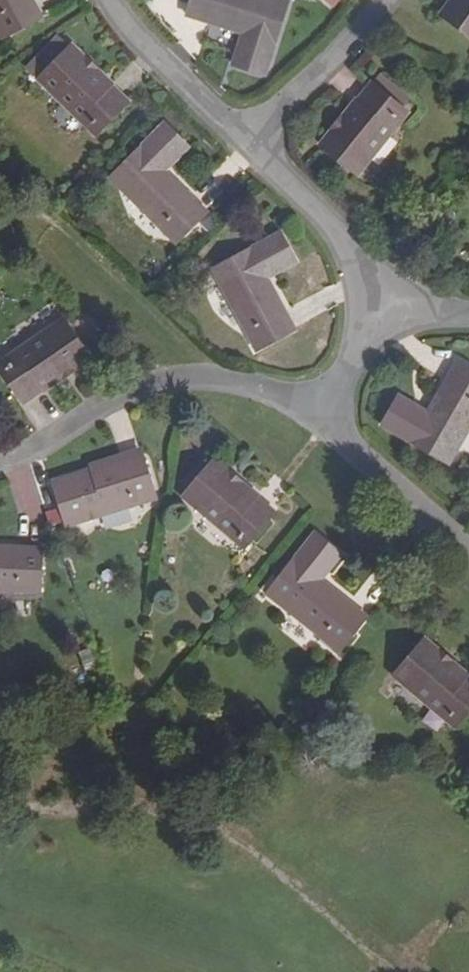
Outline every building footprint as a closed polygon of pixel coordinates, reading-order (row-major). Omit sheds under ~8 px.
[(2,38),(41,17),(32,0),(0,0),(0,33),(2,38)] [(284,0),(192,0),(187,16),(242,33),(232,65),(265,75),(288,1),(284,0)] [(468,35),(468,0),(451,0),(440,15),(468,35)] [(58,38),(53,43),(64,53),(69,48),(58,38)] [(72,45),(69,48),(64,53),(53,43),(26,69),(95,135),(129,101),(72,45)] [(376,75),(369,83),(382,92),(388,84),(376,75)] [(408,100),(388,84),(382,92),(369,83),(320,145),(357,175),(408,113),(402,108),(408,100)] [(166,154),(175,162),(189,148),(165,124),(110,178),(175,244),(207,212),(166,170),(158,162),(166,154)] [(166,170),(175,162),(166,154),(158,162),(166,170)] [(212,269),(255,350),(294,329),(267,278),(295,262),(279,233),(212,269)] [(26,403),(91,359),(63,318),(0,362),(0,367),(26,403)] [(383,426),(449,463),(468,429),(468,369),(457,362),(427,412),(399,396),(383,426)] [(89,479),(145,461),(142,454),(87,471),(89,479)] [(215,460),(206,470),(191,487),(183,496),(243,548),(275,510),(215,460)] [(156,497),(145,461),(89,479),(87,471),(54,482),(69,525),(156,497)] [(191,487),(206,470),(198,463),(183,481),(191,487)] [(366,617),(320,580),(311,573),(318,563),(327,570),(340,554),(314,533),(267,594),(339,651),(366,617)] [(40,593),(42,548),(0,546),(0,591),(40,593)] [(311,573),(320,580),(327,570),(318,563),(311,573)] [(455,727),(468,710),(468,676),(424,639),(393,676),(455,727)]
